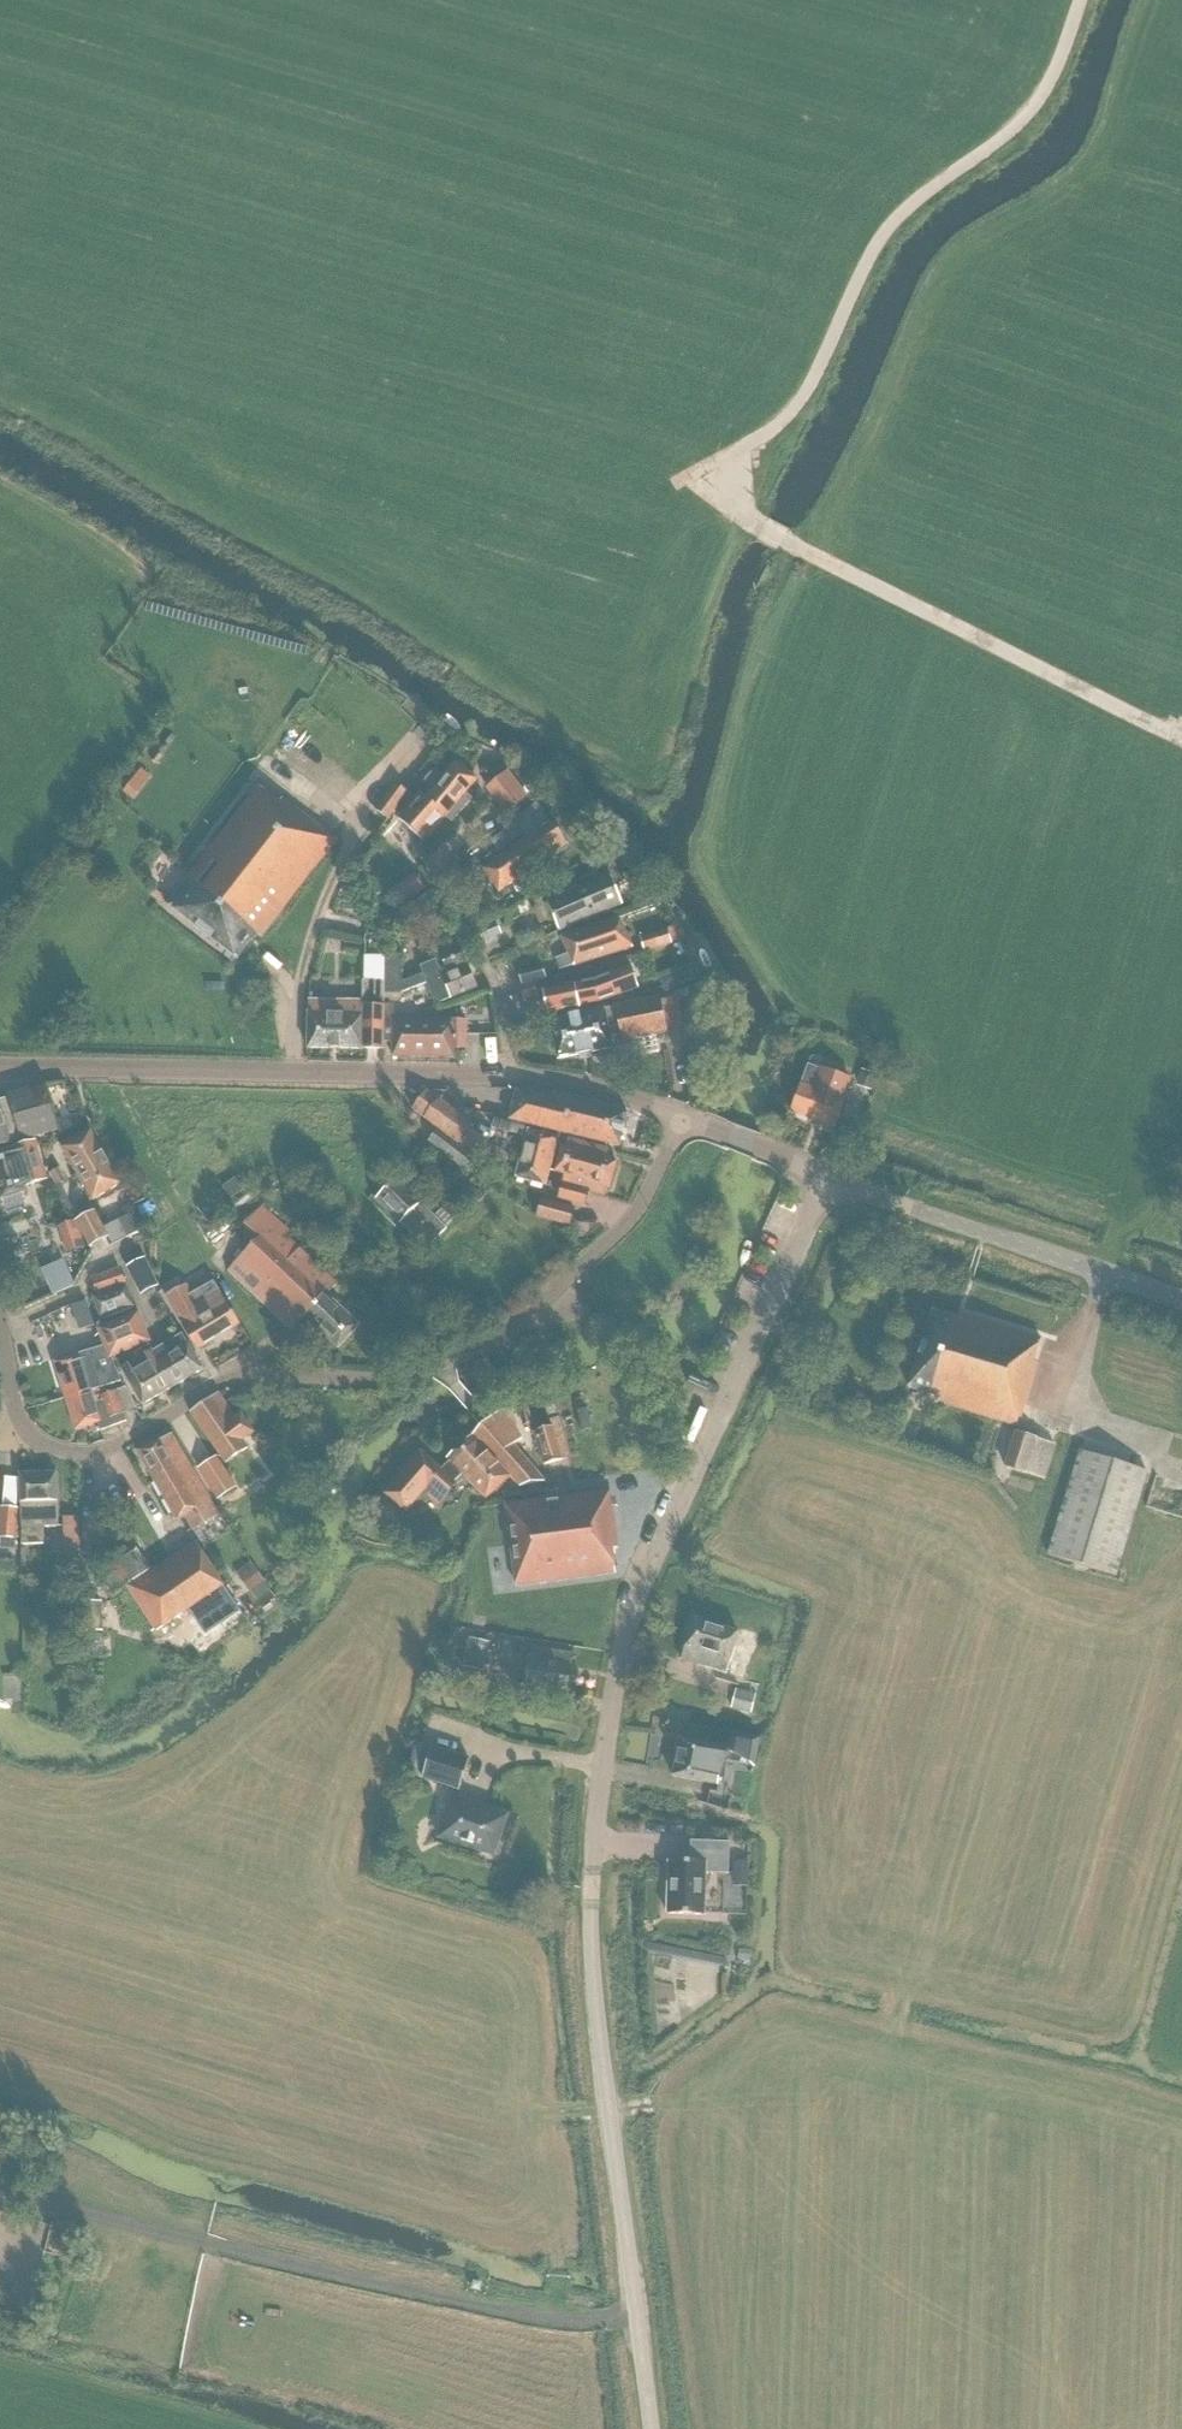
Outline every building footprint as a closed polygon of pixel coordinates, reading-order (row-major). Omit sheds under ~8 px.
[(426,797),(425,798),(445,817),(452,823),(471,799),(465,793),(477,780),(455,763),(442,777),(434,769),(422,783),(432,791),(427,797),(426,797)] [(508,771),(485,788),(506,814),(529,796),(508,771)] [(414,802),(406,795),(408,792),(396,783),(375,810),(388,819),(394,811),(401,816),(399,819),(424,842),(445,817),(425,798),(426,797),(421,793),(414,802)] [(280,802),(260,787),(168,905),(238,959),(257,934),(261,937),(337,840),(283,798),(280,802)] [(518,878),(531,896),(544,888),(531,869),(566,842),(537,803),(513,821),(526,838),(483,869),(500,893),(518,878)] [(400,883),(413,894),(429,877),(416,865),(400,883)] [(547,903),(559,932),(623,905),(611,876),(547,903)] [(375,915),(381,931),(405,922),(398,906),(375,915)] [(559,970),(633,948),(621,918),(564,937),(569,955),(556,959),(559,970)] [(502,934),(496,921),(478,929),(484,942),(502,934)] [(667,929),(640,937),(644,952),(671,943),(667,929)] [(440,956),(445,968),(466,960),(460,947),(440,956)] [(649,966),(666,960),(662,948),(645,954),(649,966)] [(402,993),(426,981),(435,1003),(476,986),(467,964),(442,975),(435,958),(419,965),(422,972),(401,982),(402,956),(384,955),(384,981),(385,993),(402,994),(402,993)] [(601,1001),(612,997),(615,1007),(629,1004),(625,993),(638,988),(631,967),(630,967),(627,958),(583,972),(583,973),(519,988),(522,1000),(539,995),(537,990),(543,989),(548,1014),(580,1008),(580,1005),(601,1001)] [(683,985),(677,971),(659,979),(665,993),(683,985)] [(308,1048),(363,1049),(384,1050),(385,993),(384,981),(363,981),(363,1006),(309,1005),(308,1048)] [(550,1021),(558,1059),(613,1048),(608,1027),(619,1025),(623,1041),(667,1032),(660,998),(629,1004),(615,1007),(550,1021)] [(393,1057),(454,1058),(454,1048),(467,1048),(467,1021),(394,1020),(393,1057)] [(821,1070),(808,1065),(801,1084),(791,1111),(835,1128),(845,1100),(844,1099),(851,1080),(821,1069),(821,1070)] [(878,1075),(861,1070),(856,1086),(872,1092),(878,1075)] [(9,1094),(10,1097),(0,1100),(0,1147),(58,1129),(45,1083),(9,1094)] [(561,1132),(620,1147),(628,1112),(555,1094),(554,1099),(517,1090),(510,1120),(531,1125),(531,1126),(561,1132)] [(429,1142),(447,1156),(458,1143),(471,1125),(440,1101),(439,1101),(426,1092),(413,1110),(426,1120),(425,1120),(438,1130),(429,1142)] [(523,1137),(525,1126),(495,1119),(492,1129),(523,1137)] [(547,1185),(559,1138),(561,1132),(531,1126),(530,1131),(529,1131),(517,1178),(547,1185)] [(499,1171),(509,1156),(488,1142),(488,1141),(470,1128),(460,1144),(478,1156),(477,1157),(499,1171)] [(94,1200),(123,1182),(91,1129),(62,1147),(94,1200)] [(590,1192),(606,1196),(608,1187),(611,1187),(617,1162),(608,1160),(611,1150),(568,1138),(566,1147),(562,1147),(555,1172),(565,1174),(558,1198),(586,1206),(590,1192)] [(26,1186),(44,1181),(38,1162),(41,1161),(36,1142),(0,1153),(0,1200),(28,1191),(26,1186)] [(458,1143),(447,1156),(468,1171),(478,1158),(458,1143)] [(56,1186),(66,1181),(59,1168),(49,1174),(56,1186)] [(447,1228),(397,1179),(377,1199),(426,1249),(447,1228)] [(482,1189),(462,1185),(460,1195),(480,1199),(482,1189)] [(574,1209),(542,1200),(537,1217),(570,1226),(574,1209)] [(256,1240),(228,1270),(293,1331),(305,1317),(338,1349),(360,1326),(327,1295),(337,1284),(289,1239),(293,1234),(263,1206),(242,1227),(256,1240)] [(136,1208),(122,1218),(132,1231),(145,1221),(136,1208)] [(95,1211),(75,1222),(89,1247),(109,1237),(95,1211)] [(126,1266),(140,1295),(158,1285),(144,1256),(126,1266)] [(119,1266),(91,1277),(98,1295),(93,1297),(102,1318),(133,1306),(125,1285),(126,1284),(119,1266)] [(240,1324),(217,1281),(194,1292),(189,1283),(168,1294),(197,1350),(240,1324)] [(1034,1363),(1041,1339),(964,1315),(962,1320),(933,1311),(909,1388),(938,1397),(937,1402),(1018,1427),(1038,1364),(1034,1363)] [(98,1329),(106,1348),(87,1354),(87,1352),(55,1362),(66,1397),(99,1386),(123,1379),(113,1357),(150,1342),(138,1313),(98,1329)] [(186,1340),(181,1334),(153,1351),(152,1351),(173,1387),(203,1370),(186,1340)] [(138,1359),(121,1369),(126,1377),(143,1405),(173,1387),(152,1351),(153,1351),(149,1345),(135,1354),(138,1359)] [(103,1397),(99,1386),(66,1397),(76,1430),(97,1423),(100,1432),(127,1421),(124,1413),(137,1407),(128,1389),(103,1397)] [(190,1412),(226,1464),(249,1448),(244,1440),(254,1433),(240,1413),(235,1417),(218,1393),(190,1412)] [(519,1404),(524,1426),(532,1424),(527,1402),(519,1404)] [(486,1499),(511,1476),(517,1485),(544,1481),(515,1446),(523,1439),(506,1410),(491,1418),(448,1459),(450,1461),(444,1466),(456,1480),(462,1474),(486,1499)] [(559,1418),(550,1420),(552,1425),(534,1429),(543,1465),(563,1460),(562,1459),(569,1457),(560,1427),(562,1427),(559,1418)] [(1004,1468),(1026,1474),(1027,1473),(1045,1479),(1054,1444),(1036,1439),(1036,1438),(1016,1432),(1004,1468)] [(188,1461),(171,1433),(139,1452),(155,1480),(188,1461)] [(1148,1471),(1079,1450),(1047,1556),(1118,1576),(1148,1471)] [(422,1452),(385,1495),(398,1505),(406,1512),(423,1492),(438,1506),(457,1484),(454,1481),(456,1480),(444,1466),(441,1469),(422,1452)] [(237,1488),(216,1456),(197,1468),(218,1501),(237,1488)] [(155,1480),(178,1521),(185,1517),(193,1530),(214,1517),(206,1504),(212,1501),(188,1461),(155,1480)] [(20,1474),(21,1503),(22,1503),(23,1545),(45,1544),(44,1527),(59,1527),(57,1473),(20,1474)] [(506,1504),(516,1585),(616,1573),(613,1549),(617,1549),(610,1490),(506,1504)] [(1,1506),(0,1516),(0,1538),(15,1539),(17,1508),(1,1506)] [(79,1517),(63,1517),(64,1539),(72,1539),(80,1539),(79,1517)] [(116,1521),(100,1531),(110,1545),(125,1535),(116,1521)] [(72,1539),(64,1539),(65,1559),(79,1558),(78,1539),(72,1539)] [(109,1557),(119,1572),(111,1577),(120,1590),(127,1585),(151,1570),(133,1542),(109,1557)] [(157,1631),(189,1610),(204,1633),(221,1622),(240,1609),(197,1544),(152,1572),(128,1588),(157,1631)] [(10,1553),(11,1568),(22,1567),(20,1552),(10,1553)] [(249,1562),(235,1572),(249,1592),(263,1582),(249,1562)] [(83,1601),(84,1635),(85,1636),(102,1634),(101,1601),(83,1601)] [(739,1633),(694,1619),(681,1660),(726,1674),(739,1633)] [(468,1638),(462,1667),(483,1672),(489,1642),(468,1638)] [(532,1647),(530,1659),(529,1659),(525,1687),(567,1694),(572,1666),(571,1666),(573,1653),(532,1647)] [(733,1709),(731,1715),(740,1717),(742,1711),(752,1713),(757,1694),(736,1689),(731,1709),(733,1709)] [(759,1739),(732,1734),(727,1762),(754,1767),(759,1739)] [(680,1739),(673,1777),(718,1785),(725,1747),(680,1739)] [(459,1790),(469,1759),(432,1747),(422,1778),(459,1790)] [(438,1838),(494,1856),(507,1816),(451,1798),(438,1838)] [(729,1874),(730,1843),(692,1842),(691,1862),(669,1861),(668,1914),(705,1916),(706,1873),(729,1874)] [(749,1887),(749,1861),(733,1861),(733,1887),(749,1887)] [(751,1950),(739,1949),(738,1960),(750,1961),(751,1950)]
